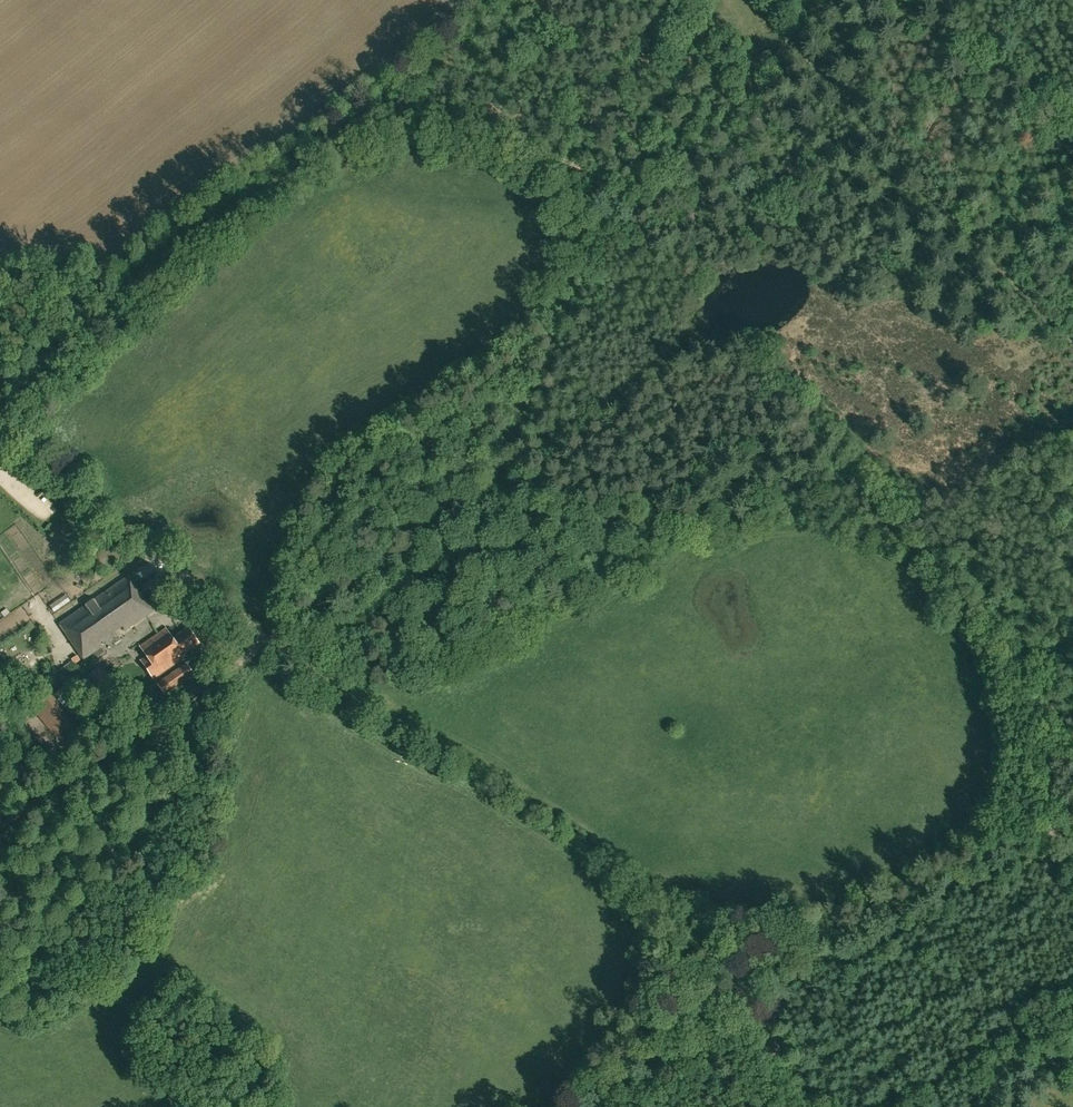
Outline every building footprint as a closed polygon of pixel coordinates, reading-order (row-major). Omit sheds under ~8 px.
[(123,626),(125,630),(153,611),(128,575),(58,624),(83,660),(102,646),(99,642),(123,626)] [(153,678),(184,657),(182,654),(197,644),(187,628),(171,638),(165,630),(140,646),(147,656),(141,660),(153,678)] [(77,655),(71,659),(75,664),(80,660),(77,655)] [(185,663),(157,683),(165,694),(193,674),(185,663)] [(36,708),(64,742),(78,731),(49,697),(36,708)]
